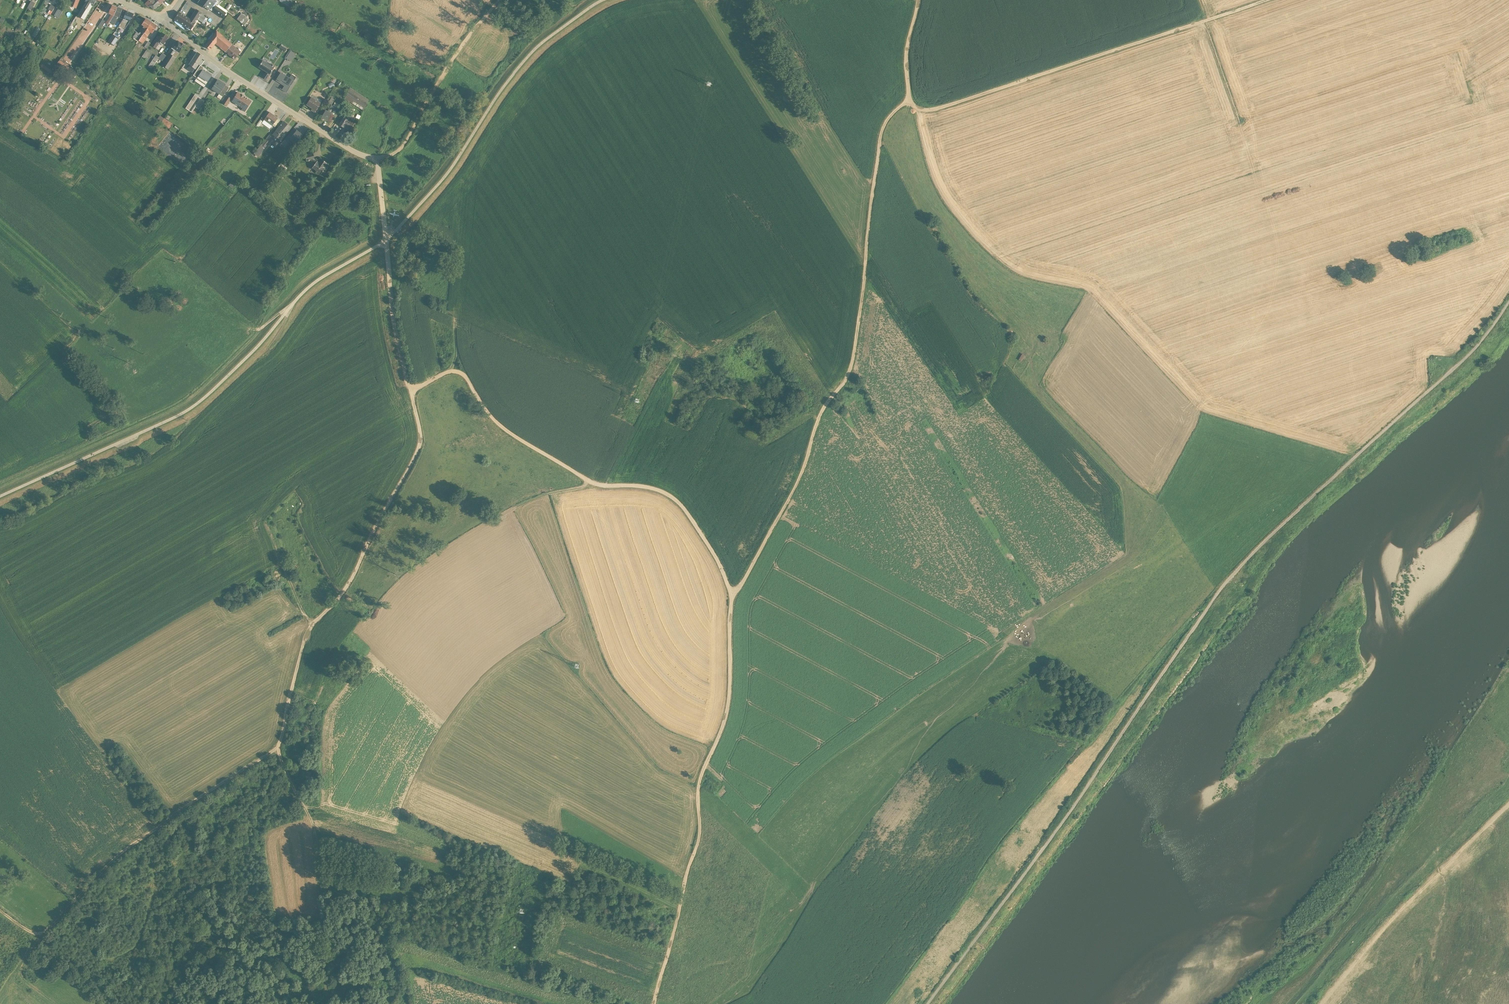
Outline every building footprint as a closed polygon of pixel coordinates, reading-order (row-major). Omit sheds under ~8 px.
[(75,8),(79,0),(72,0),(69,6),(75,8)] [(96,0),(85,0),(76,15),(84,20),(92,6),(96,0)] [(145,4),(148,7),(149,6),(153,10),(159,4),(163,0),(149,0),(145,4)] [(198,3),(208,10),(209,10),(222,19),(224,15),(225,16),(227,14),(226,14),(228,11),(218,5),(217,6),(216,5),(218,1),(216,0),(200,0),(198,3)] [(280,1),(279,2),(292,8),(295,3),(290,0),(278,0),(280,1)] [(114,16),(117,8),(112,6),(108,14),(111,15),(105,23),(108,25),(110,22),(114,16)] [(110,22),(114,25),(117,20),(116,19),(117,17),(123,19),(126,11),(117,8),(114,16),(110,22)] [(62,11),(58,9),(54,16),(58,18),(62,11)] [(190,29),(201,13),(196,9),(189,19),(179,13),(174,19),(190,29)] [(123,19),(118,26),(125,29),(130,22),(133,14),(126,11),(123,19)] [(244,25),(249,19),(242,12),(237,18),(244,25)] [(202,23),(205,18),(200,14),(197,19),(202,23)] [(139,41),(151,22),(146,19),(141,25),(143,26),(143,27),(142,27),(139,31),(140,32),(139,34),(136,32),(132,37),(139,41)] [(152,34),(157,26),(151,22),(139,41),(142,44),(150,33),(152,34)] [(225,52),(232,44),(216,31),(204,46),(210,51),(215,44),(225,52)] [(151,45),(155,49),(156,49),(158,50),(162,45),(163,45),(168,37),(162,33),(159,37),(157,36),(151,45)] [(168,70),(184,45),(178,41),(175,44),(174,44),(168,53),(169,54),(167,56),(162,53),(159,58),(156,61),(160,63),(162,61),(164,62),(161,65),(168,70)] [(240,52),(232,44),(225,52),(234,60),(240,52)] [(146,50),(141,57),(145,59),(150,53),(146,50)] [(292,61),(297,54),(291,50),(286,57),(292,61)] [(194,69),(195,69),(203,57),(197,53),(188,65),(189,65),(186,69),(192,73),(194,69)] [(156,61),(159,58),(155,55),(147,67),(151,69),(156,61)] [(271,64),(270,65),(263,61),(258,68),(265,72),(264,74),(264,73),(261,77),(266,81),(270,75),(270,74),(275,66),(271,64)] [(205,68),(199,65),(192,75),(196,78),(195,81),(204,87),(208,82),(213,75),(204,69),(205,68)] [(281,73),(275,81),(284,86),(282,90),(286,92),(296,77),(291,74),(289,78),(281,73)] [(217,97),(220,99),(222,97),(229,88),(225,85),(226,84),(218,79),(211,89),(218,94),(217,97)] [(344,99),(363,110),(367,100),(350,88),(344,99)] [(251,101),(238,92),(231,101),(242,108),(241,110),(244,112),(251,101)] [(201,99),(195,95),(185,109),(191,112),(201,99)] [(335,98),(330,95),(329,97),(326,100),(328,102),(328,103),(331,105),(334,99),(335,98)] [(231,99),(226,96),(221,103),(226,106),(231,99)] [(315,100),(311,97),(306,105),(312,108),(311,110),(314,113),(322,101),(316,97),(315,100)] [(204,101),(201,99),(195,108),(198,110),(204,101)] [(338,109),(340,106),(335,102),(333,106),(331,105),(327,111),(325,110),(321,118),(327,121),(330,123),(338,109)] [(262,123),(269,129),(277,118),(269,112),(264,120),(262,123)] [(351,116),(346,113),(339,125),(343,128),(344,126),(350,129),(355,122),(351,120),(352,119),(351,119),(353,117),(351,116)] [(157,120),(170,128),(173,123),(160,115),(157,120)] [(273,139),(278,143),(280,141),(291,128),(283,122),(272,135),(275,137),(273,139)] [(287,141),(294,146),(302,136),(300,134),(300,133),(296,130),(287,141)] [(263,155),(271,144),(266,139),(253,154),(255,155),(254,156),(256,158),(257,157),(259,159),(260,158),(261,159),(263,156),(263,155)] [(324,170),(325,171),(328,167),(326,165),(327,164),(321,159),(318,162),(314,159),(312,153),(304,155),(306,162),(310,160),(315,164),(312,168),(316,171),(315,172),(319,175),(324,170)] [(288,164),(283,160),(273,172),(279,176),(288,164)]
